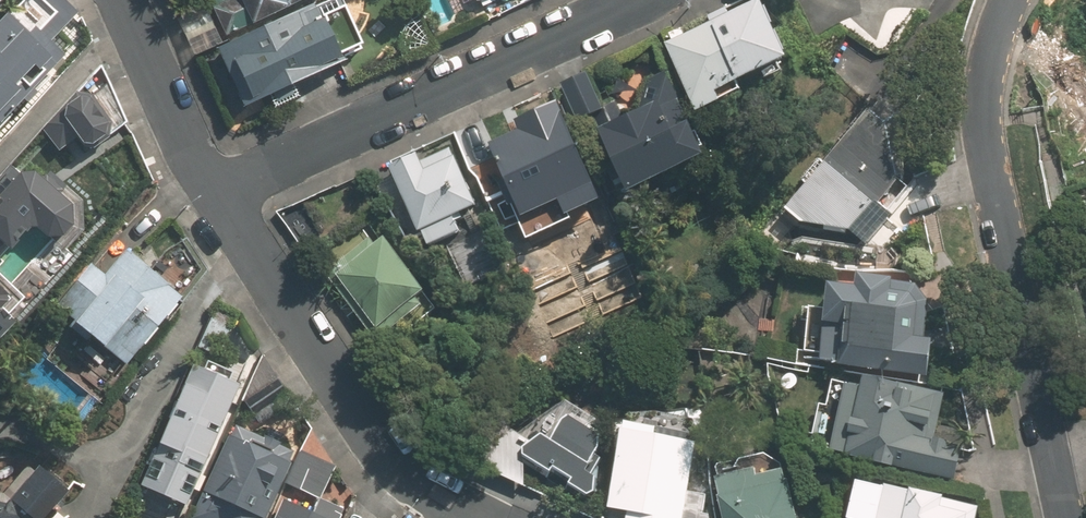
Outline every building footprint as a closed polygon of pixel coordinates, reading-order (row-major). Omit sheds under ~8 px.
[(0,20),(0,122),(66,53),(51,39),(79,10),(68,0),(19,0),(0,20)] [(229,31),(296,0),(214,0),(229,31)] [(226,44),(251,101),(355,54),(330,0),(323,0),(226,44)] [(755,0),(749,0),(655,43),(687,112),(713,100),(709,92),(782,59),(755,0)] [(602,109),(586,74),(561,86),(576,120),(592,113),(599,128),(596,129),(625,191),(705,155),(689,122),(682,125),(671,100),(657,106),(655,102),(622,117),(615,102),(602,109)] [(117,126),(97,94),(73,109),(92,140),(117,126)] [(604,199),(555,101),(510,124),(513,130),(486,144),(523,219),(560,201),(568,217),(604,199)] [(860,225),(900,178),(893,120),(875,106),(793,207),(810,221),(860,225)] [(484,205),(456,149),(429,163),(424,153),(396,167),(429,232),(433,230),(439,243),(468,229),(462,216),(484,205)] [(47,228),(49,229),(52,231),(55,232),(58,232),(61,232),(65,231),(67,230),(70,228),(72,226),(74,223),(75,220),(76,217),(77,214),(76,211),(76,208),(74,205),(72,202),(71,201),(25,159),(0,188),(0,191),(1,191),(0,192),(0,232),(11,241),(34,216),(47,228)] [(380,231),(328,270),(380,339),(433,299),(426,290),(431,286),(391,234),(386,238),(380,231)] [(93,261),(59,303),(130,361),(187,292),(130,244),(106,272),(93,261)] [(934,296),(921,279),(902,277),(902,275),(867,272),(866,282),(835,279),(827,361),(934,370),(937,335),(931,334),(934,296)] [(16,296),(0,281),(0,314),(16,296)] [(237,317),(216,308),(197,351),(219,360),(237,317)] [(262,356),(243,398),(257,415),(288,395),(262,356)] [(208,465),(245,384),(199,364),(163,444),(165,445),(146,488),(162,495),(169,478),(196,490),(207,464),(208,465)] [(948,389),(869,371),(867,383),(851,379),(836,445),(852,449),(851,451),(908,464),(905,474),(954,485),(956,475),(959,475),(966,444),(937,438),(948,389)] [(516,428),(489,441),(488,466),(528,484),(528,461),(550,474),(549,476),(570,490),(576,482),(594,493),(606,475),(591,466),(596,459),(612,432),(579,412),(562,439),(549,430),(543,442),(519,427),(516,428)] [(663,425),(636,419),(634,426),(631,425),(614,503),(633,508),(631,517),(634,517),(702,517),(705,504),(690,501),(703,440),(662,432),(663,425)] [(197,517),(268,517),(298,451),(239,425),(197,517)] [(288,484),(290,485),(284,499),(282,498),(274,517),(338,517),(344,507),(316,495),(330,462),(301,450),(288,484)] [(20,473),(8,486),(0,484),(0,517),(46,517),(73,489),(43,461),(32,473),(26,466),(20,473)] [(723,491),(728,517),(801,517),(792,474),(788,475),(786,464),(759,470),(758,463),(720,471),(724,491),(723,491)] [(891,481),(883,517),(980,517),(983,504),(949,496),(950,493),(918,485),(917,488),(891,481)]
